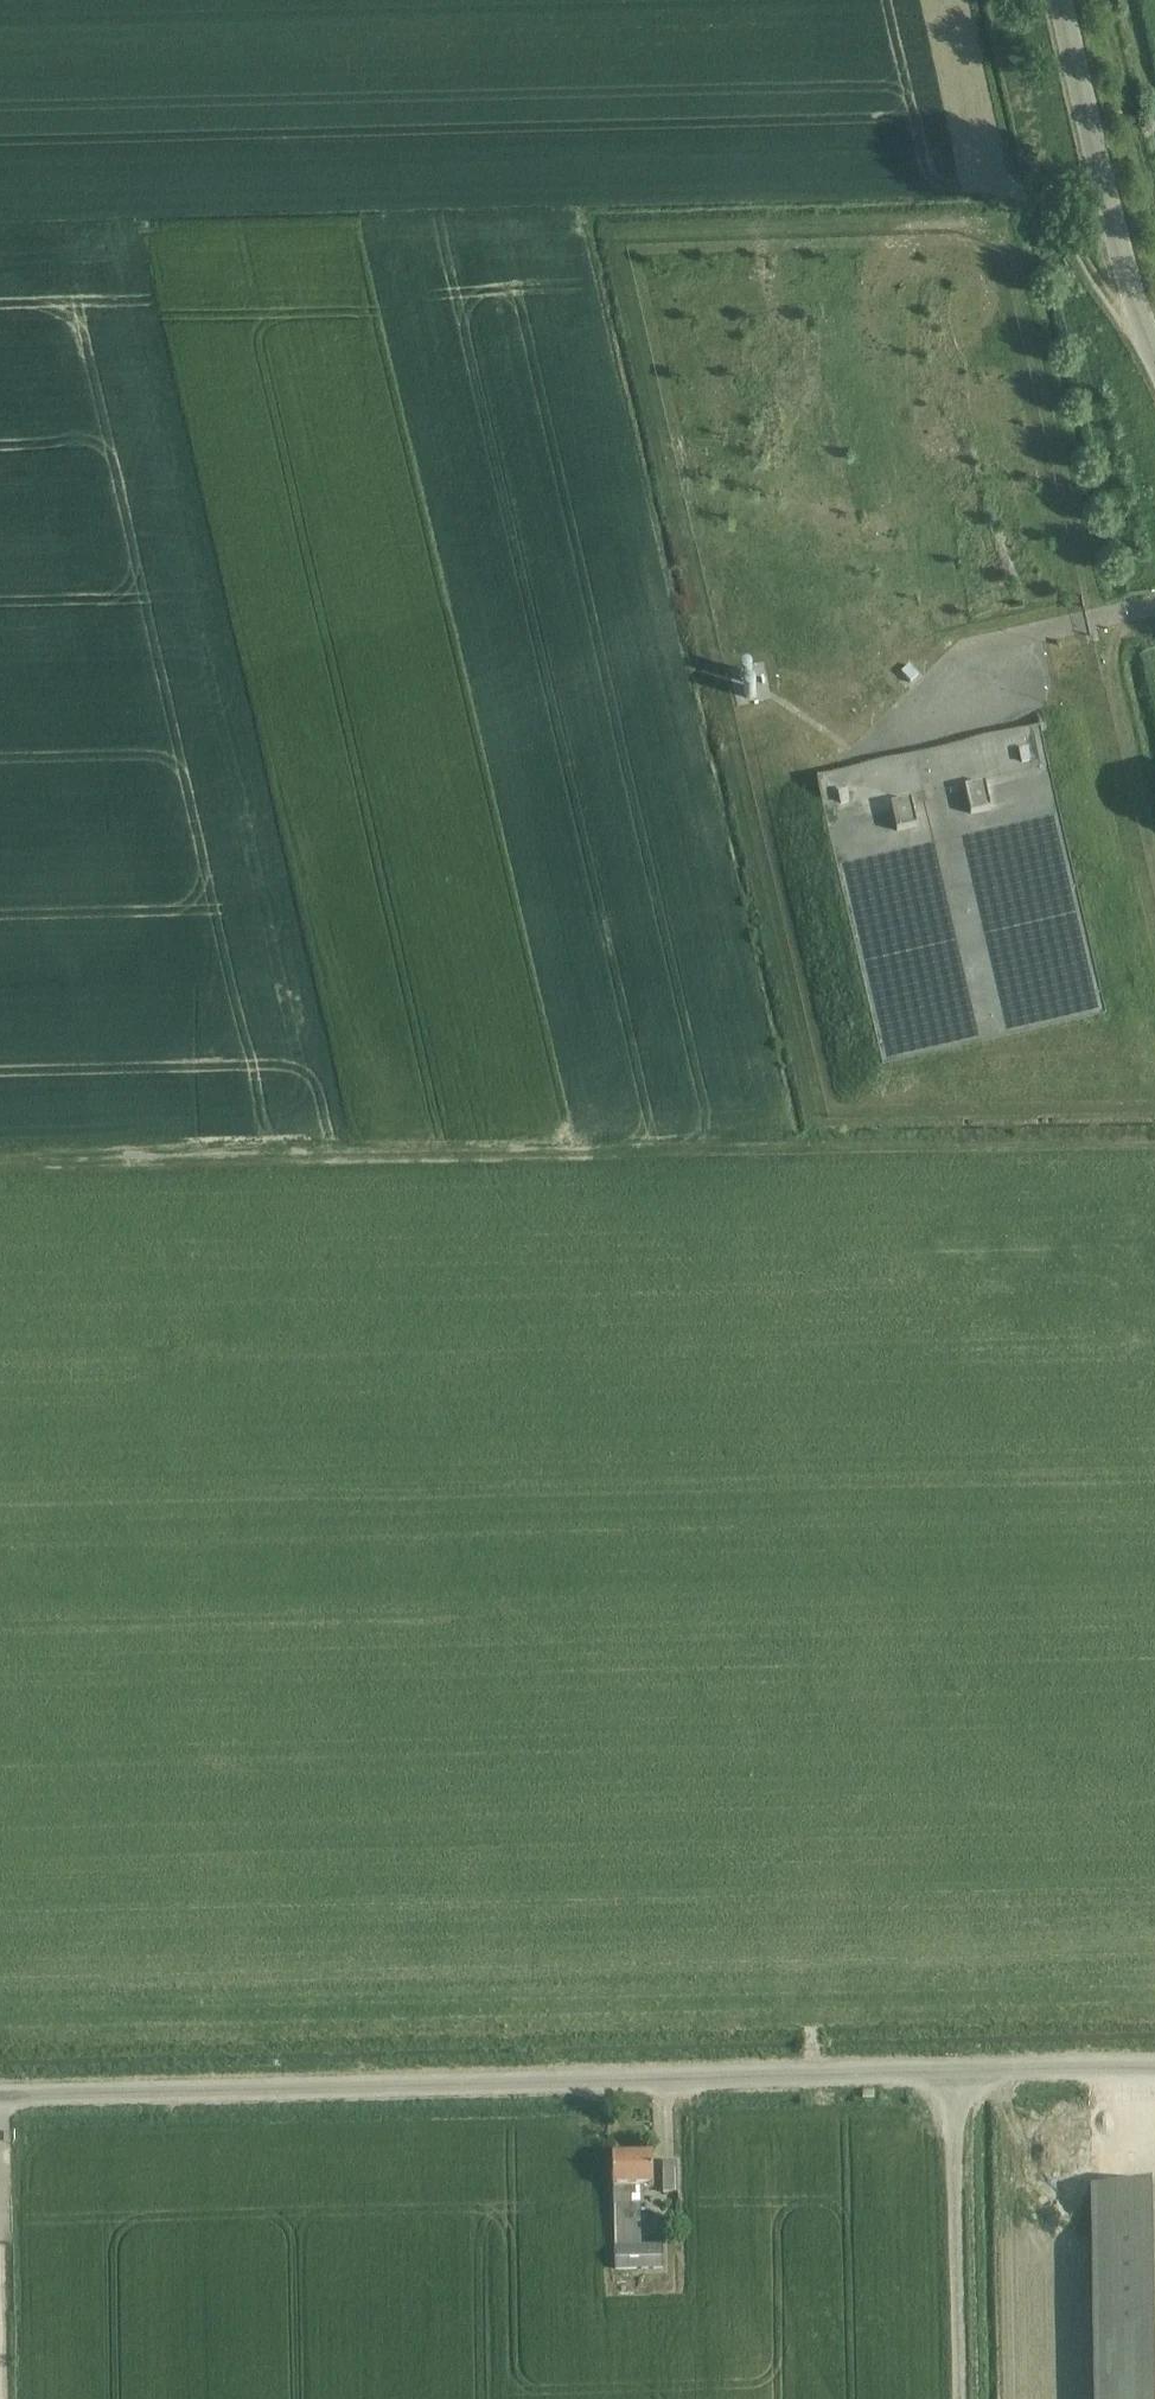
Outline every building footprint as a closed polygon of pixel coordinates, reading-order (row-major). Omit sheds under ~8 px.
[(743,687),(766,682),(760,653),(737,658),(743,687)] [(1106,1013),(1042,734),(1040,728),(1039,729),(817,780),(882,1065),(1106,1013)] [(653,2157),(613,2158),(617,2270),(664,2269),(663,2246),(642,2246),(641,2205),(634,2205),(633,2194),(644,2194),(644,2188),(653,2188),(653,2157)] [(678,2164),(663,2164),(664,2193),(679,2193),(678,2164)] [(1092,2193),(1094,2398),(1154,2398),(1154,2192),(1092,2193)]
